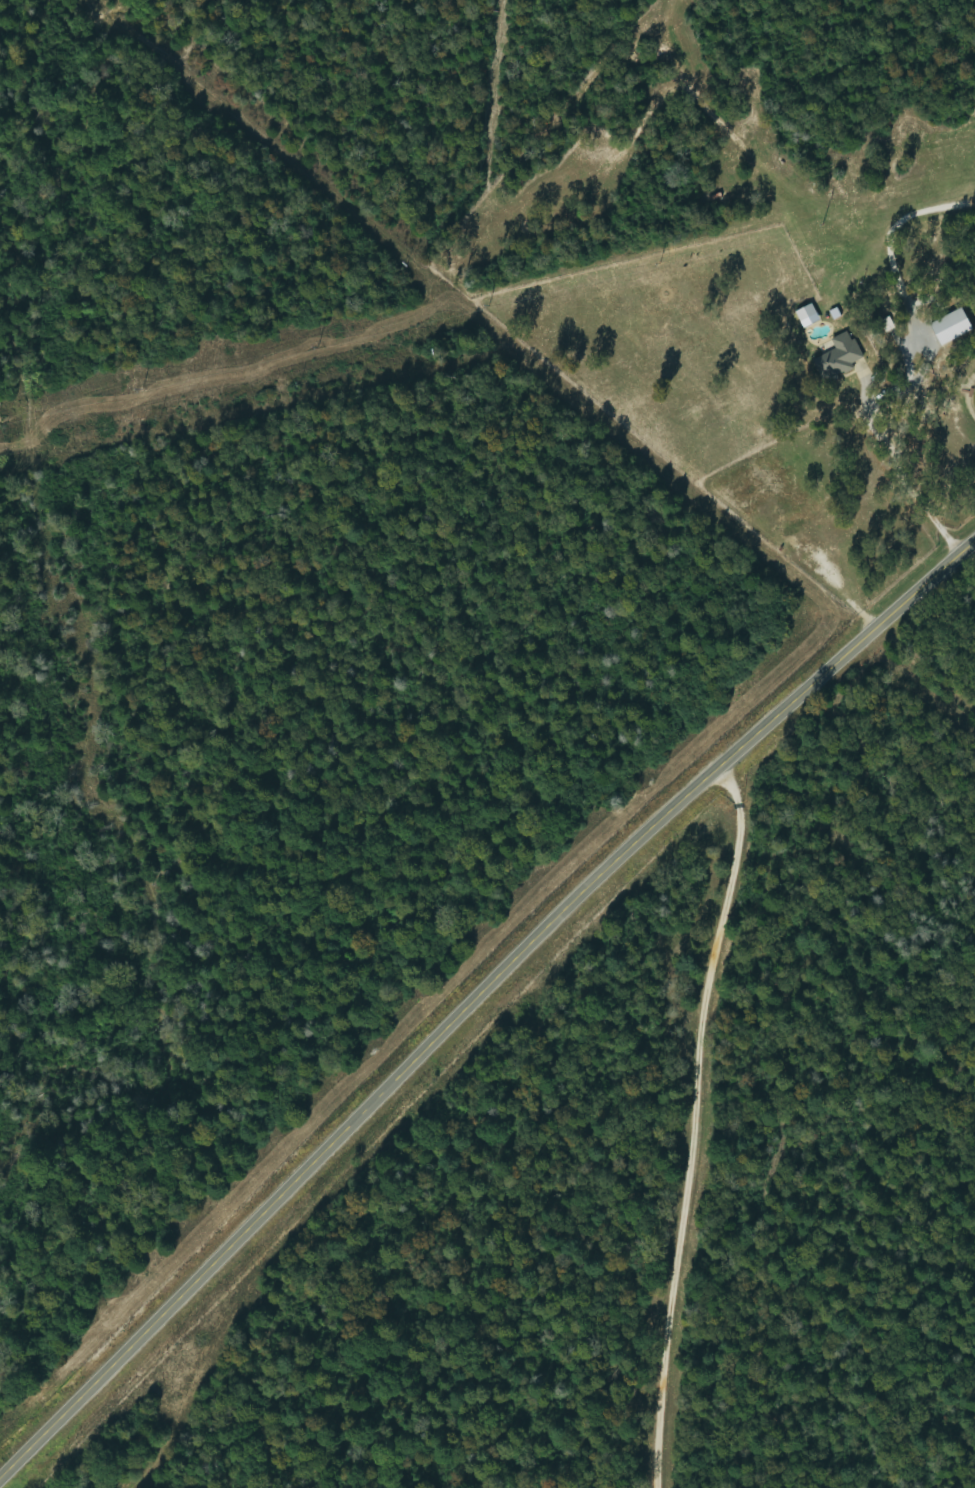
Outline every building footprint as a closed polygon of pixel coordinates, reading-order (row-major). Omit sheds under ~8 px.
[(805,329),(823,321),(815,304),(797,313),(805,329)] [(974,333),(974,329),(968,309),(934,322),(943,345),(974,333)] [(853,364),(859,379),(871,374),(854,334),(834,343),(837,350),(815,360),(823,378),(853,364)]
